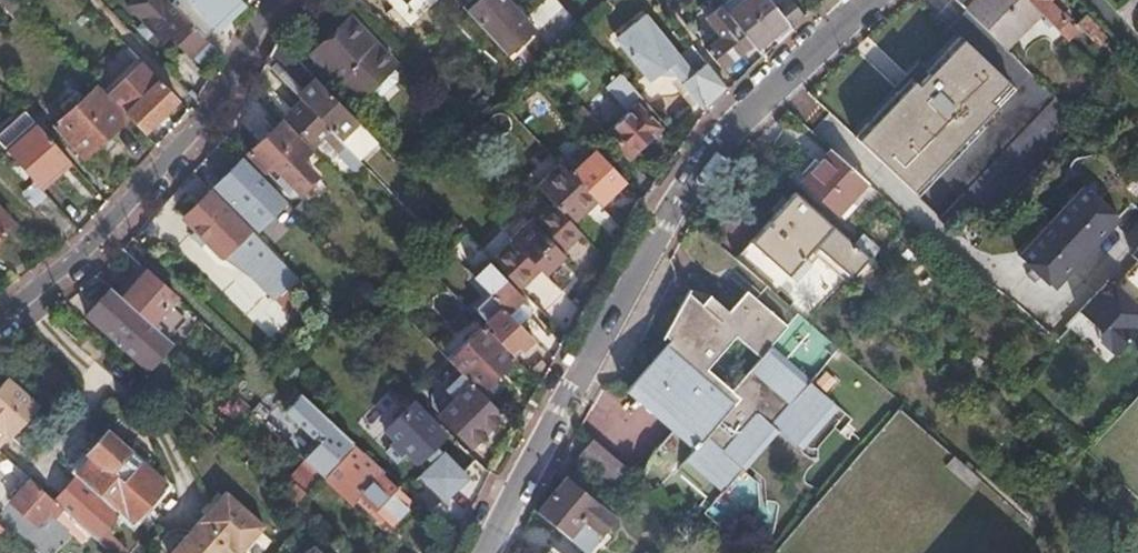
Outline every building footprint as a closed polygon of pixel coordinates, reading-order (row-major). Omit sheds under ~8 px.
[(207,39),(203,34),(171,1),(170,0),(127,0),(125,2),(142,19),(153,31),(163,40),(170,33),(191,55),(192,53),(207,39)] [(237,0),(172,0),(171,1),(203,34),(237,0)] [(492,42),(505,30),(516,42),(529,30),(500,0),(467,0),(459,7),(463,10),(492,42)] [(727,16),(714,0),(708,0),(700,7),(710,19),(705,23),(719,40),(706,51),(721,69),(750,45),(727,16)] [(743,3),(771,37),(775,34),(787,23),(773,6),(769,0),(746,0),(743,3)] [(791,28),(803,17),(789,0),(780,0),(773,6),(787,23),(791,28)] [(964,9),(974,19),(1003,47),(1038,11),(1028,0),(955,0),(964,9)] [(1038,11),(1072,45),(1081,36),(1047,0),(1028,0),(1038,11)] [(771,37),(743,3),(727,16),(750,45),(757,54),(760,51),(763,49),(760,46),(771,37)] [(957,37),(974,19),(964,9),(947,27),(957,37)] [(1085,15),(1076,23),(1097,45),(1106,37),(1085,15)] [(392,62),(347,17),(309,53),(354,99),(357,96),(389,65),(392,62)] [(711,102),(726,89),(705,64),(692,75),(641,17),(628,27),(662,66),(673,78),(682,89),(701,111),(711,102)] [(153,31),(142,19),(134,26),(146,39),(153,31)] [(1008,93),(1010,94),(1012,92),(1006,85),(1025,67),(1003,47),(974,19),(957,37),(951,42),(1008,93)] [(662,66),(628,27),(617,37),(618,52),(648,87),(659,78),(673,78),(662,66)] [(218,49),(207,39),(192,53),(203,64),(218,49)] [(279,80),(300,101),(334,136),(352,118),(277,41),(270,53),(267,58),(284,75),(279,80)] [(951,42),(950,42),(924,70),(914,62),(898,78),(899,80),(893,86),(896,89),(853,136),(916,194),(1008,93),(951,42)] [(143,130),(178,97),(142,59),(107,93),(143,130)] [(72,84),(86,71),(80,64),(66,77),(72,84)] [(389,65),(357,96),(363,102),(371,103),(395,80),(395,72),(389,65)] [(652,111),(625,81),(613,92),(629,110),(605,132),(629,159),(660,130),(647,115),(652,111)] [(125,118),(95,86),(63,115),(57,110),(51,116),(56,121),(54,123),(85,155),(125,118)] [(334,136),(300,101),(287,115),(316,145),(322,139),(338,156),(340,154),(356,170),(362,165),(353,156),(334,136)] [(578,107),(566,119),(583,138),(596,126),(578,107)] [(7,149),(36,122),(27,112),(0,137),(0,141),(7,149)] [(352,118),(334,136),(353,156),(372,138),(352,118)] [(39,183),(41,185),(70,158),(36,122),(7,149),(39,183)] [(300,160),(311,149),(299,137),(296,140),(278,122),(247,154),(290,196),(296,195),(316,176),(300,160)] [(597,204),(599,206),(624,181),(596,150),(577,168),(569,175),(597,204)] [(866,182),(831,151),(803,183),(838,214),(866,182)] [(557,162),(569,175),(577,168),(564,155),(557,162)] [(217,186),(260,229),(287,202),(273,188),(272,190),(242,161),(217,186)] [(551,203),(574,227),(597,204),(569,175),(557,162),(556,162),(533,185),(551,203)] [(46,216),(58,204),(41,185),(39,183),(27,195),(46,216)] [(1051,290),(1114,219),(1078,187),(1015,258),(1028,270),(1023,276),(1031,284),(1037,277),(1051,290)] [(210,190),(182,218),(222,258),(254,271),(260,265),(285,289),(297,278),(210,190)] [(854,244),(794,192),(750,241),(790,275),(809,254),(817,245),(853,278),(854,276),(865,285),(880,268),(871,259),(879,251),(862,236),(854,244)] [(295,207),(306,219),(313,212),(302,200),(295,207)] [(559,253),(580,233),(574,227),(551,203),(530,224),(526,220),(508,237),(510,239),(491,259),(514,283),(534,264),(539,270),(544,274),(562,256),(559,253)] [(14,224),(0,209),(0,236),(14,224)] [(790,275),(750,241),(737,256),(776,290),(790,275)] [(1137,328),(1137,244),(1128,255),(1134,261),(1112,286),(1106,280),(1077,313),(1095,329),(1096,339),(1114,355),(1137,328)] [(409,263),(416,270),(423,264),(416,257),(409,263)] [(490,296),(531,338),(541,328),(528,315),(530,305),(486,261),(471,277),(490,296)] [(514,283),(520,289),(539,270),(534,264),(514,283)] [(273,301),(285,289),(260,265),(254,271),(249,277),(273,301)] [(145,270),(121,297),(150,323),(175,297),(145,270)] [(316,298),(297,278),(285,289),(273,301),(293,321),(316,298)] [(379,293),(386,300),(396,290),(389,283),(379,293)] [(621,385),(672,431),(655,451),(648,459),(645,463),(643,468),(639,478),(690,521),(774,428),(797,450),(834,407),(764,343),(782,322),(741,285),(723,306),(704,289),(695,298),(683,288),(660,329),(667,335),(621,385)] [(121,297),(109,287),(86,314),(149,371),(172,344),(150,323),(121,297)] [(509,353),(512,356),(521,349),(531,339),(531,338),(490,296),(474,310),(493,330),(490,333),(509,353)] [(448,361),(462,375),(489,401),(504,386),(494,376),(513,357),(512,356),(509,353),(490,333),(482,326),(448,361)] [(528,373),(539,384),(548,367),(540,360),(528,373)] [(448,389),(456,398),(440,414),(471,445),(503,415),(489,401),(462,375),(448,389)] [(10,436),(12,438),(40,406),(8,378),(0,386),(0,447),(10,436)] [(303,461),(322,478),(323,477),(350,447),(353,444),(301,394),(283,414),(317,444),(303,461)] [(1090,455),(1110,469),(1137,430),(1137,410),(1127,402),(1090,455)] [(445,436),(413,404),(386,431),(397,441),(387,452),(399,464),(409,454),(427,471),(421,476),(436,491),(445,500),(458,487),(454,483),(463,474),(436,447),(445,436)] [(900,408),(770,552),(1012,552),(1034,528),(900,408)] [(63,510),(111,552),(127,552),(128,552),(103,529),(117,513),(131,525),(167,486),(146,467),(153,459),(134,443),(127,451),(108,433),(72,472),(77,476),(54,502),(63,510)] [(632,472),(589,435),(575,452),(618,489),(632,472)] [(383,471),(353,444),(350,447),(323,477),(355,505),(359,500),(376,515),(379,512),(391,523),(410,502),(380,474),(383,471)] [(754,514),(765,522),(774,510),(756,496),(764,485),(741,468),(707,513),(737,536),(754,514)] [(565,478),(537,512),(582,549),(590,540),(578,530),(584,522),(601,536),(615,519),(565,478)] [(54,502),(29,479),(10,501),(38,527),(49,514),(55,519),(63,510),(54,502)] [(226,491),(171,552),(242,552),(266,526),(226,491)]
